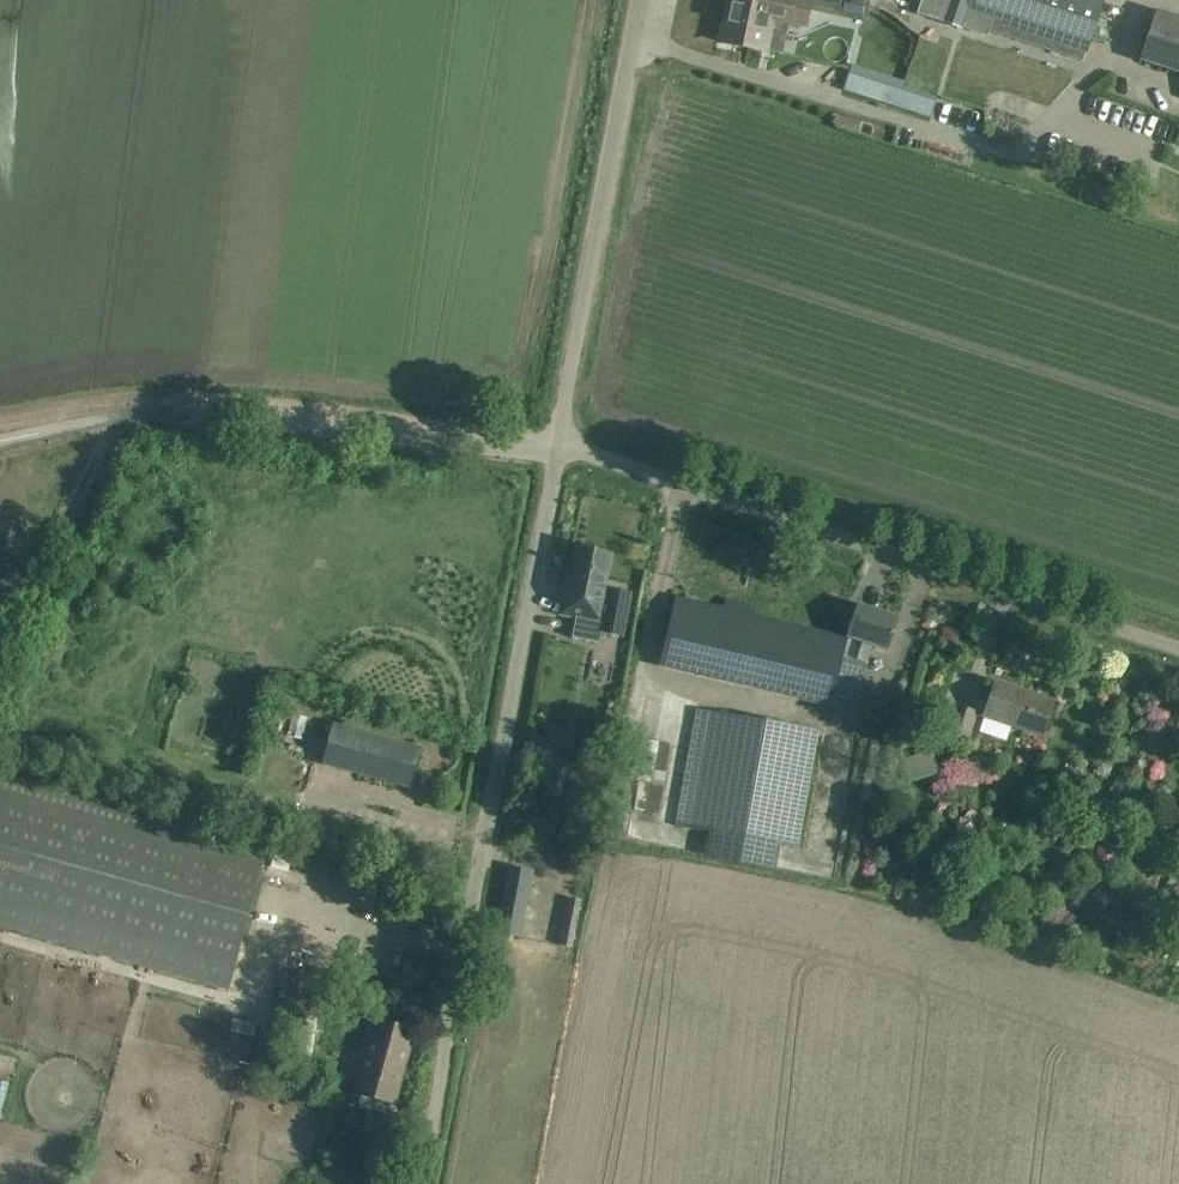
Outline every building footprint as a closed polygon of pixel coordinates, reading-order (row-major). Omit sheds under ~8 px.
[(722,43),(746,48),(760,51),(769,18),(795,24),(806,22),(810,2),(798,0),(731,0),(722,43)] [(810,9),(867,20),(869,8),(827,0),(811,0),(811,2),(810,9)] [(921,0),(916,15),(945,24),(950,10),(1086,53),(1103,0),(920,0),(921,0)] [(1178,76),(1178,25),(1155,17),(1140,64),(1178,76)] [(939,98),(850,70),(843,92),(932,120),(939,98)] [(565,582),(559,615),(576,618),(572,637),(598,642),(600,632),(603,619),(622,623),(627,595),(601,590),(608,556),(575,549),(568,583),(565,582)] [(727,611),(674,600),(661,660),(830,698),(844,637),(748,616),(750,606),(729,601),(727,611)] [(898,619),(857,606),(849,629),(846,638),(853,640),(847,658),(864,664),(870,646),(888,651),(898,619)] [(1054,703),(995,684),(988,706),(984,718),(1042,737),(1046,726),(1054,703)] [(975,713),(957,707),(947,737),(965,743),(975,713)] [(821,733),(696,709),(689,741),(707,743),(691,831),(799,851),(821,733)] [(419,749),(333,725),(323,765),(408,788),(419,749)] [(634,779),(661,785),(669,744),(642,738),(634,779)] [(939,773),(931,750),(901,760),(909,783),(939,773)] [(341,1012),(378,878),(18,780),(0,846),(0,914),(341,1007),(339,1012),(341,1012)] [(532,872),(509,868),(496,933),(520,938),(532,872)] [(580,903),(566,900),(557,946),(572,949),(580,903)] [(414,1032),(375,1021),(354,1095),(362,1097),(360,1104),(362,1107),(381,1112),(384,1110),(386,1104),(393,1106),(414,1032)]
